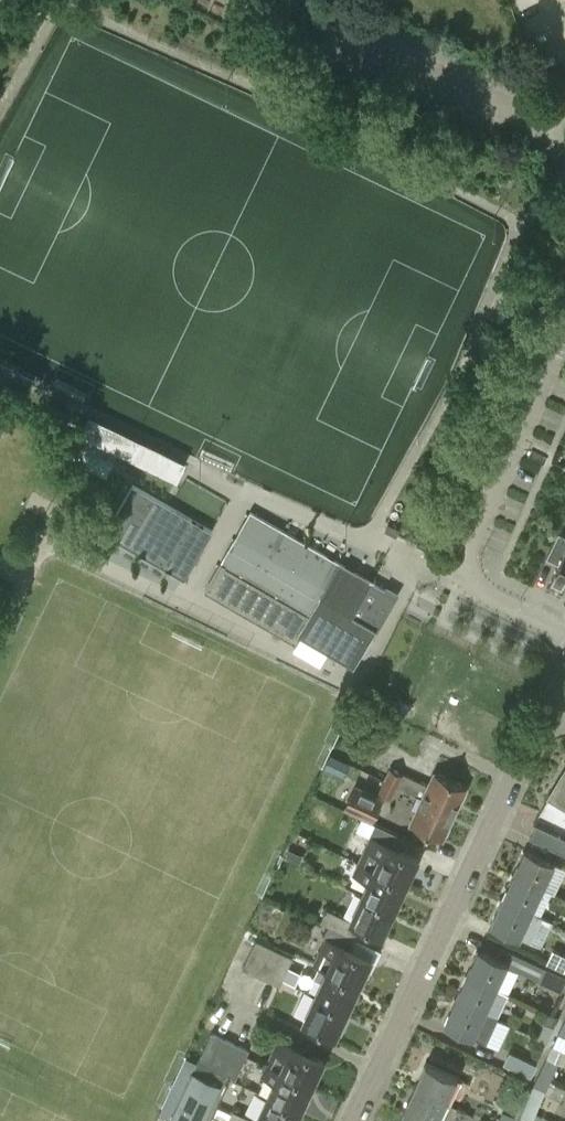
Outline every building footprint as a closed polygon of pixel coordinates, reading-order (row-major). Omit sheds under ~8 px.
[(108,473),(118,453),(80,435),(70,455),(108,473)] [(132,484),(105,532),(184,578),(212,530),(132,484)] [(352,665),(394,593),(250,511),(205,590),(295,642),(300,634),(352,665)] [(557,533),(545,559),(557,564),(550,579),(564,586),(564,537),(557,533)] [(403,773),(389,767),(390,765),(367,754),(359,769),(383,778),(397,785),(423,796),(422,797),(453,812),(465,786),(434,771),(428,784),(403,773)] [(564,806),(564,770),(549,797),(564,806)] [(383,778),(380,784),(377,790),(391,797),(397,785),(383,778)] [(345,808),(370,820),(381,797),(355,785),(345,808)] [(412,806),(417,809),(410,823),(441,838),(453,812),(422,797),(423,796),(417,794),(412,806)] [(369,836),(356,862),(405,885),(417,859),(398,850),(404,837),(375,823),(369,836)] [(536,824),(530,837),(564,853),(564,838),(536,824)] [(299,862),(303,854),(289,848),(285,855),(299,862)] [(526,848),(514,874),(542,887),(554,862),(526,848)] [(393,911),(405,885),(356,862),(351,873),(368,881),(361,896),(393,911)] [(531,911),(542,887),(514,874),(503,898),(531,911)] [(320,922),(327,926),(355,939),(361,927),(381,936),(393,911),(361,896),(350,920),(326,909),(320,922)] [(542,916),(531,911),(503,898),(491,922),(531,941),(542,916)] [(326,970),(358,986),(370,960),(350,950),(355,939),(327,926),(322,937),(323,938),(312,964),(317,966),(326,970)] [(242,967),(254,973),(268,945),(256,939),(242,967)] [(254,973),(267,979),(280,951),(268,945),(254,973)] [(552,947),(545,963),(564,972),(564,953),(552,947)] [(467,973),(496,987),(509,993),(518,972),(516,966),(479,949),(467,973)] [(293,957),(280,951),(267,979),(279,985),(286,971),(293,957)] [(283,978),(291,982),(297,969),(289,966),(283,978)] [(347,1011),(358,986),(326,970),(317,966),(312,975),(321,980),(314,995),(347,1011)] [(537,979),(564,992),(564,990),(564,976),(543,966),(537,979)] [(509,993),(496,987),(467,973),(456,998),(485,1011),(498,1018),(509,993)] [(334,1037),(347,1011),(314,995),(302,1021),(334,1037)] [(498,1018),(485,1011),(456,998),(444,1022),(487,1042),(498,1018)] [(554,1026),(553,1026),(541,1020),(534,1036),(546,1042),(554,1026)] [(211,1031),(207,1040),(198,1059),(209,1065),(223,1037),(211,1031)] [(236,1043),(223,1037),(209,1065),(222,1071),(236,1043)] [(277,1039),(265,1065),(311,1087),(324,1061),(291,1045),(277,1039)] [(248,1049),(236,1043),(222,1071),(235,1077),(248,1049)] [(502,1064),(530,1077),(537,1063),(509,1050),(502,1064)] [(546,1056),(540,1070),(552,1076),(559,1062),(546,1056)] [(426,1062),(414,1087),(446,1102),(458,1076),(426,1062)] [(300,1112),(311,1087),(265,1065),(260,1075),(274,1082),(267,1097),(300,1112)] [(222,1084),(192,1069),(167,1120),(204,1120),(222,1084)] [(545,1090),(552,1076),(540,1070),(533,1084),(545,1090)] [(402,1112),(422,1120),(443,1120),(444,1120),(439,1117),(446,1102),(414,1087),(402,1112)] [(300,1112),(267,1097),(255,1120),(295,1120),(300,1112)] [(497,1120),(512,1120),(514,1115),(502,1110),(497,1120)] [(228,1120),(254,1120),(232,1111),(228,1120)] [(398,1120),(422,1120),(402,1112),(398,1120)]
